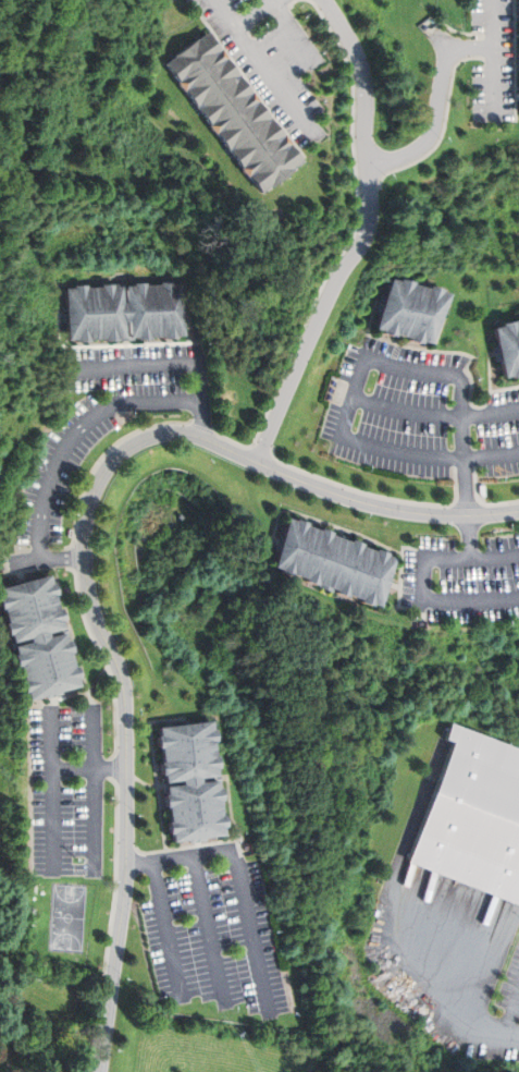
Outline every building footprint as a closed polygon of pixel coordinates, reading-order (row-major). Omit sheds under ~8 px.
[(300,160),(208,34),(166,63),(259,191),(300,160)] [(435,342),(447,296),(393,282),(380,328),(435,342)] [(181,333),(180,285),(65,290),(65,339),(181,333)] [(493,329),(506,377),(518,373),(518,322),(493,329)] [(269,565),(285,522),(391,561),(375,605),(269,565)] [(77,685),(48,576),(0,590),(0,599),(27,699),(77,685)] [(168,842),(155,728),(205,721),(220,836),(168,842)] [(444,739),(453,742),(407,857),(518,901),(518,752),(449,726),(444,739)]
